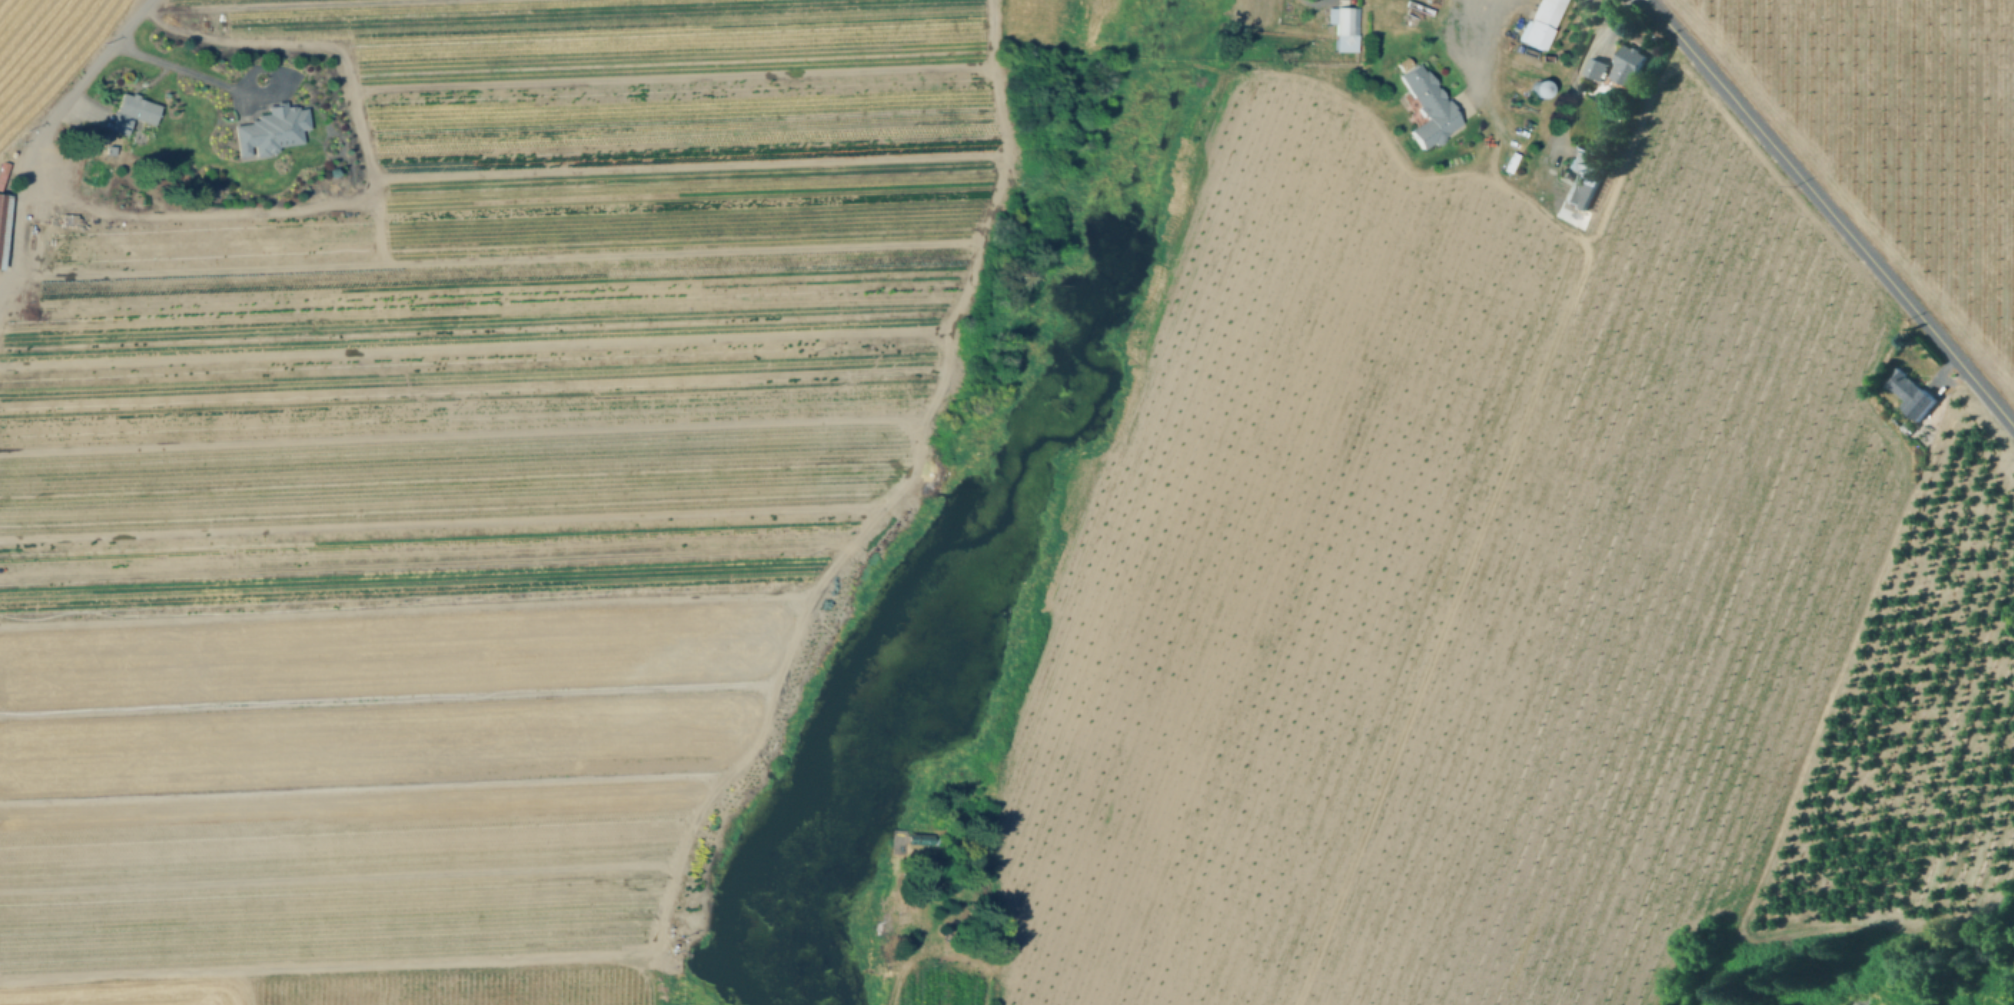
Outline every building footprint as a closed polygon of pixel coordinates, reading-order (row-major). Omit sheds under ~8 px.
[(1518,43),(1538,0),(1568,0),(1543,54),(1518,43)] [(1337,11),(1337,10),(1360,10),(1360,54),(1337,54),(1337,26),(1328,26),(1329,11),(1337,11)] [(1641,76),(1634,87),(1614,76),(1620,64),(1617,62),(1628,43),(1648,55),(1640,69),(1642,71),(1639,75),(1641,76)] [(1611,64),(1602,80),(1586,72),(1595,56),(1611,64)] [(1428,122),(1398,80),(1420,65),(1462,126),(1441,141),(1423,153),(1410,134),(1428,122)] [(1535,99),(1538,101),(1541,102),(1545,101),(1548,99),(1550,96),(1550,92),(1549,88),(1547,86),(1544,84),(1540,83),(1537,84),(1534,87),(1533,90),(1532,93),(1533,96),(1535,99)] [(116,116),(122,97),(160,109),(154,129),(132,122),(126,138),(108,132),(114,115),(116,116)] [(258,122),(257,118),(268,117),(268,109),(298,108),(299,113),(308,112),(310,133),(302,133),(303,147),(283,149),(275,159),(259,161),(258,158),(237,160),(234,128),(250,126),(250,123),(258,122)] [(1608,159),(1587,207),(1568,199),(1581,171),(1571,166),(1579,146),(1608,159)] [(2,274),(0,274),(0,198),(12,199),(2,274)] [(1928,394),(1914,409),(1886,381),(1900,367),(1928,394)] [(894,841),(914,839),(913,832),(903,833),(903,829),(893,830),(894,841)]
